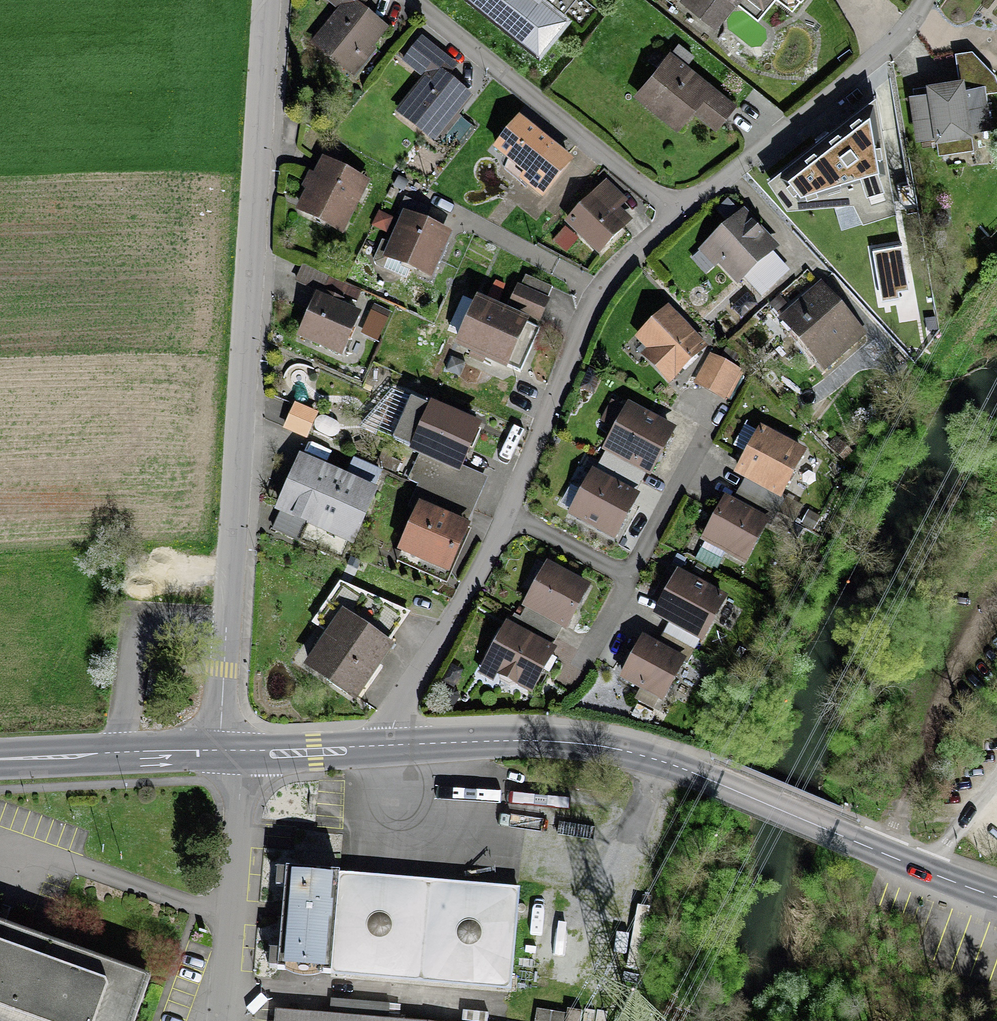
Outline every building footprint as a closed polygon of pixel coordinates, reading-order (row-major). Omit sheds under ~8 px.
[(342,11),(315,45),(345,70),(366,44),(369,47),(383,29),(360,11),(369,0),(328,0),(342,11)] [(538,51),(567,16),(562,11),(571,0),(475,0),(538,51)] [(683,1),(715,27),(734,2),(752,16),(764,0),(684,0),(683,1)] [(787,8),(794,0),(777,0),(787,8)] [(456,68),(421,41),(405,62),(427,80),(400,114),(430,137),(451,112),(454,115),(468,97),(447,80),(456,68)] [(694,57),(679,45),(638,94),(677,126),(699,99),(723,119),(733,107),(685,68),(694,57)] [(972,51),(956,54),(963,93),(952,95),(950,82),(930,85),(932,93),(913,96),(920,138),(937,135),(939,151),(972,146),(969,130),(988,127),(983,92),(996,89),(996,81),(995,76),(972,51)] [(550,148),(520,123),(497,150),(528,175),(523,180),(541,195),(570,161),(552,146),(550,148)] [(819,155),(807,163),(826,193),(855,175),(863,188),(882,176),(873,161),(886,153),(869,125),(837,144),(837,143),(824,151),(821,146),(816,150),(819,155)] [(364,184),(326,164),(318,178),(311,175),(303,189),(310,192),(301,211),(340,231),(364,184)] [(622,203),(604,186),(569,222),(600,252),(622,228),(609,216),(622,203)] [(383,242),(375,260),(377,265),(405,278),(410,266),(428,274),(433,262),(439,264),(449,243),(443,241),(446,234),(423,224),(430,209),(405,198),(398,214),(407,218),(394,247),(383,242)] [(773,249),(742,215),(707,247),(738,280),(773,249)] [(329,278),(303,266),(296,281),(322,293),(329,278)] [(552,289),(525,276),(511,307),(538,319),(552,289)] [(781,320),(825,369),(864,335),(831,297),(819,306),(810,295),(781,320)] [(356,315),(318,299),(302,337),(340,353),(356,315)] [(539,331),(478,304),(460,345),(520,372),(539,331)] [(704,348),(668,311),(639,338),(651,351),(648,355),(670,379),(704,348)] [(737,372),(710,357),(696,383),(723,398),(737,372)] [(449,416),(411,399),(392,441),(421,454),(458,470),(476,428),(465,423),(468,417),(452,410),(449,416)] [(314,415),(296,407),(286,428),(305,436),(314,415)] [(670,432),(628,410),(607,448),(649,471),(670,432)] [(802,454),(760,431),(738,471),(780,493),(802,454)] [(458,470),(421,454),(408,482),(429,492),(473,511),(482,491),(454,479),(458,470)] [(302,462),(273,528),(343,559),(380,473),(353,461),(344,480),(302,462)] [(635,497),(593,475),(572,514),(614,536),(635,497)] [(473,511),(429,492),(403,551),(446,570),(473,511)] [(764,522),(726,502),(701,549),(721,560),(726,550),(744,560),(764,522)] [(585,589),(547,568),(527,605),(565,626),(585,589)] [(722,599),(679,575),(658,615),(701,638),(722,599)] [(407,612),(340,583),(313,622),(331,634),(310,665),(356,696),(368,678),(373,682),(383,668),(377,665),(388,648),(384,645),(407,612)] [(502,673),(500,678),(502,682),(510,687),(515,686),(517,682),(531,689),(551,652),(507,628),(487,665),(502,673)] [(682,661),(643,641),(624,678),(662,698),(682,661)] [(330,974),(338,875),(286,870),(278,969),(330,974)] [(338,875),(330,974),(510,988),(518,889),(338,875)] [(148,979),(0,926),(0,1020),(133,1020),(148,979)] [(330,999),(329,1014),(388,1018),(389,1003),(330,999)] [(388,1018),(329,1014),(277,1010),(275,1020),(409,1020),(388,1018)] [(534,1020),(581,1020),(582,1014),(568,1011),(567,1016),(536,1010),(534,1020)]
